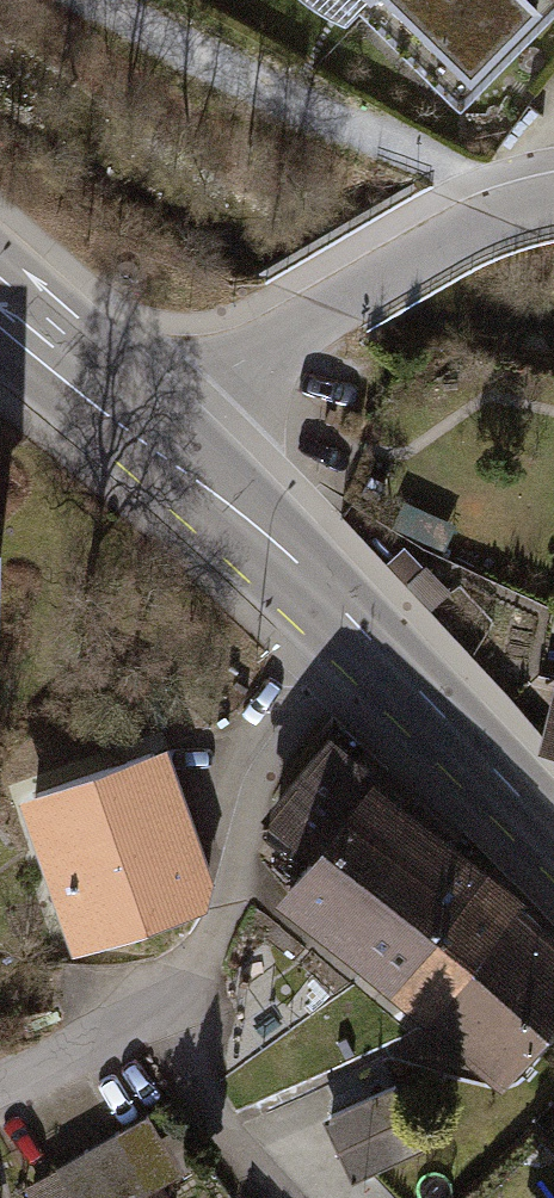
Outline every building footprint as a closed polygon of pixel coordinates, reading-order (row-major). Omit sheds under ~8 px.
[(438,108),(545,0),(328,0),(438,108)] [(290,857),(353,778),(306,740),(242,818),(290,857)] [(155,749),(12,799),(53,944),(120,935),(190,914),(206,865),(155,749)] [(301,939),(400,816),(353,778),(290,857),(254,901),(301,939)] [(350,978),(449,856),(400,816),(301,939),(350,978)] [(406,1024),(506,901),(449,856),(350,978),(406,1024)] [(443,1054),(543,932),(506,901),(406,1024),(443,1054)] [(553,1006),(553,944),(543,932),(443,1054),(496,1084),(553,1006)] [(328,1116),(359,1175),(428,1138),(397,1079),(328,1116)] [(13,1194),(15,1197),(158,1197),(179,1187),(145,1124),(13,1194)]
